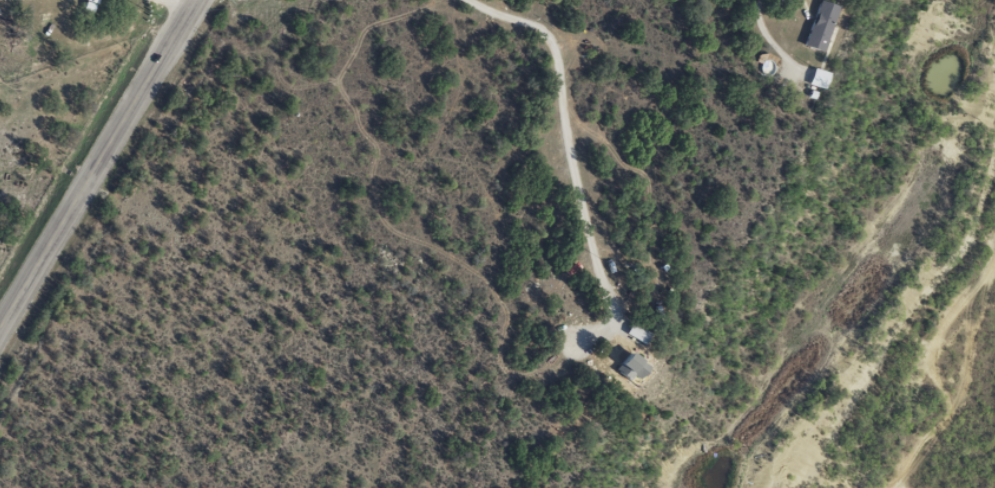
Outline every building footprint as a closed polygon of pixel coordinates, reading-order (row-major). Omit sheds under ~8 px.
[(827,52),(842,7),(821,0),(820,0),(805,45),(827,52)] [(833,73),(816,68),(812,84),(829,89),(833,73)] [(653,333),(631,324),(627,336),(648,345),(653,333)] [(636,375),(646,382),(656,369),(631,350),(616,370),(632,381),(636,375)]
